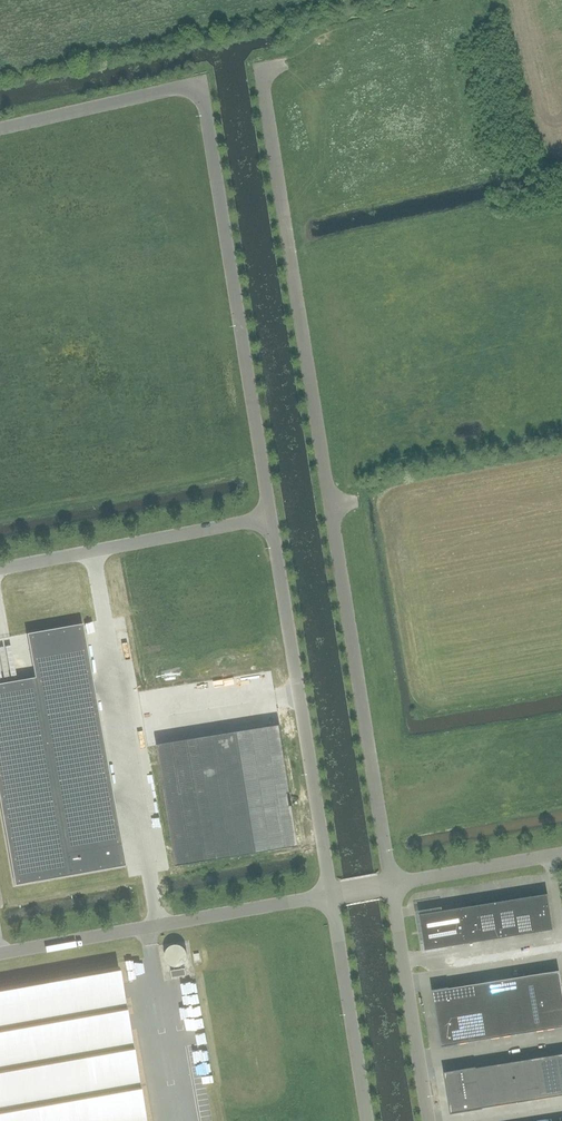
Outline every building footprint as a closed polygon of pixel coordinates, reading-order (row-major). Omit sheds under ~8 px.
[(0,121),(0,127),(27,120),(26,114),(0,121)] [(0,684),(0,801),(15,885),(71,875),(70,872),(122,863),(119,844),(121,844),(83,624),(27,634),(35,678),(0,684)] [(280,724),(157,744),(176,866),(259,853),(258,850),(297,844),(289,793),(291,792),(280,724)] [(554,929),(548,894),(420,914),(426,950),(554,929)] [(257,905),(285,901),(284,895),(256,899),(257,905)] [(188,957),(188,954),(187,952),(186,950),(185,949),(183,947),(181,946),(179,945),(177,945),(175,945),(173,946),(171,946),(169,948),(168,949),(167,951),(166,953),(166,955),(166,958),(166,960),(167,962),(169,963),(171,965),(173,966),(175,966),(177,967),(179,966),(181,965),(183,964),(185,963),(186,961),(187,959),(188,957)] [(119,967),(0,988),(0,1120),(146,1120),(119,967)] [(185,968),(172,971),(173,978),(187,975),(185,968)] [(561,1027),(561,986),(559,970),(449,988),(449,987),(444,988),(444,989),(433,990),(434,996),(435,1002),(436,1007),(435,1007),(436,1013),(438,1024),(439,1030),(440,1035),(441,1041),(442,1046),(453,1044),(454,1045),(458,1045),(458,1044),(561,1027)] [(445,1073),(452,1113),(462,1111),(561,1095),(561,1054),(455,1071),(445,1073)]
